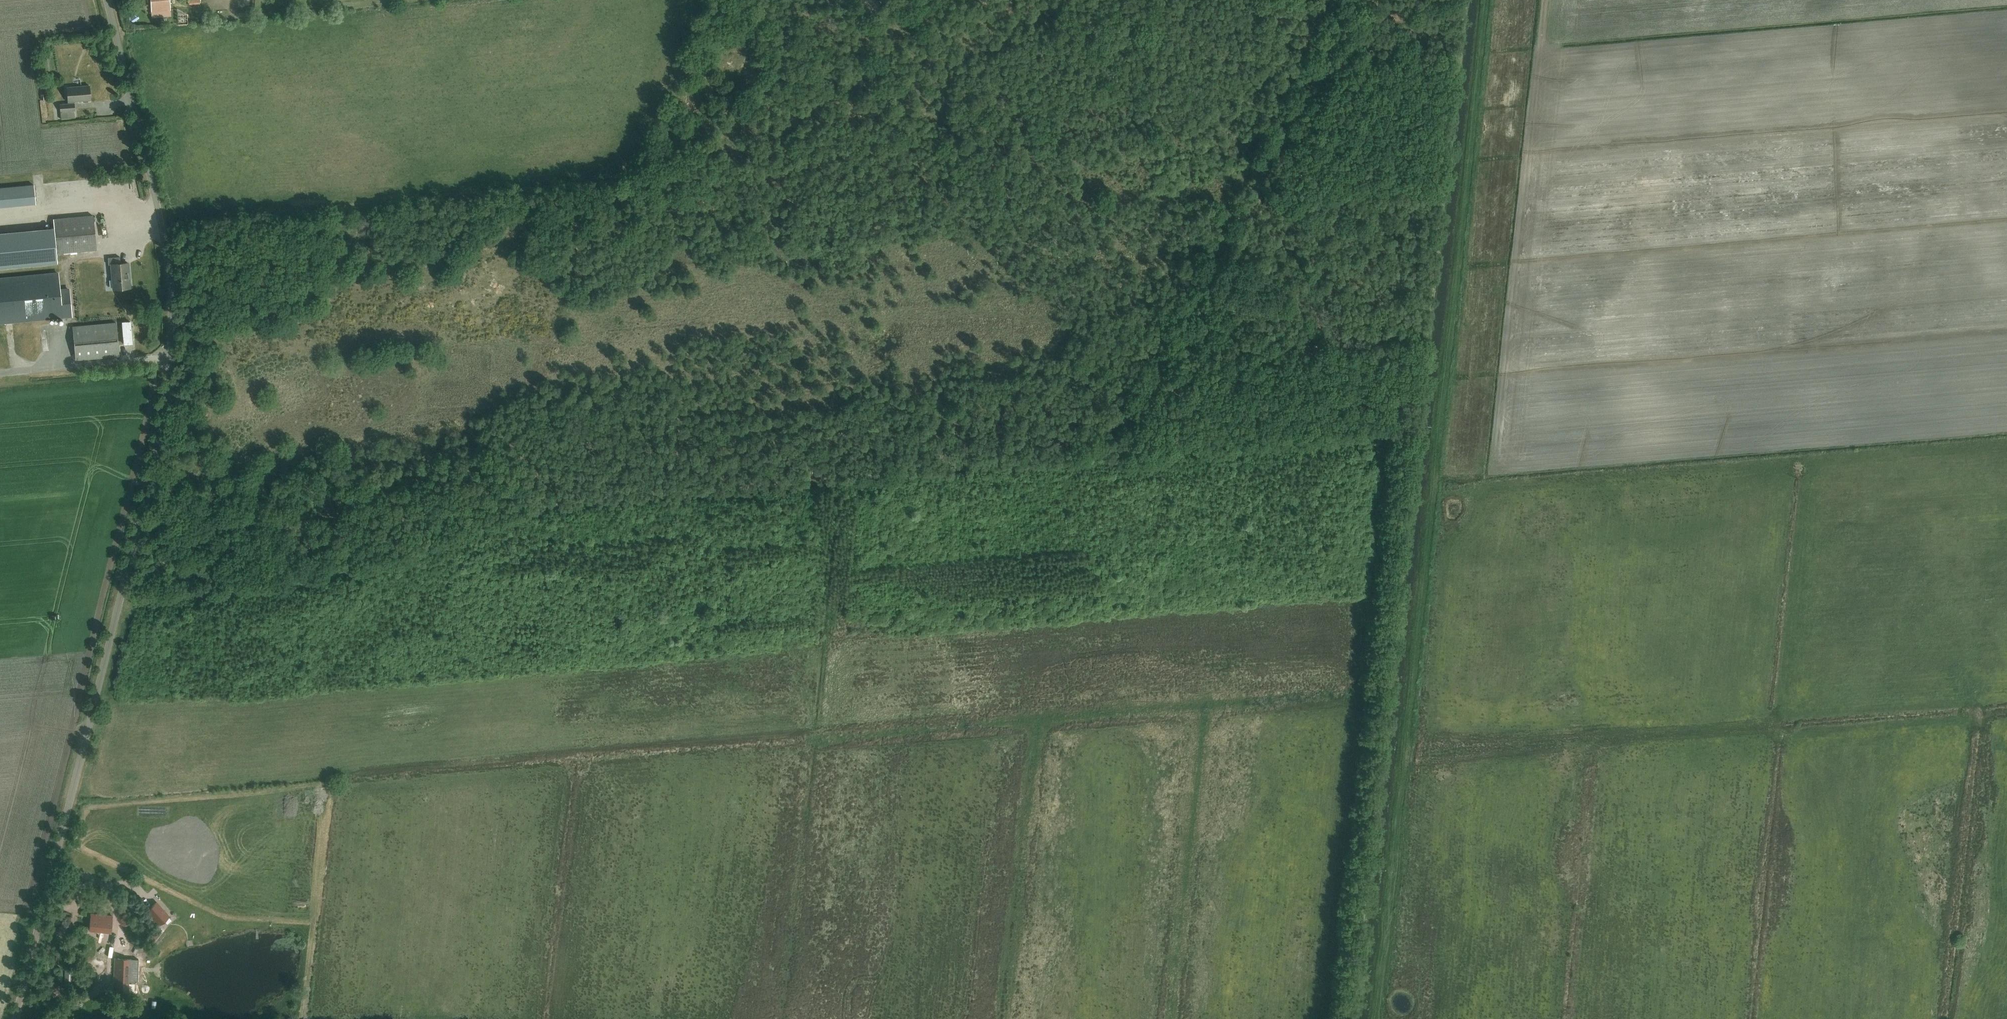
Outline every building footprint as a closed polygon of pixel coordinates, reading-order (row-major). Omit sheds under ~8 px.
[(170,10),(170,0),(150,0),(151,12),(170,10)] [(73,101),(91,100),(90,85),(66,87),(68,104),(59,104),(60,111),(74,110),(73,101)] [(34,201),(34,188),(0,190),(0,203),(34,201)] [(96,249),(93,215),(53,219),(54,227),(56,253),(96,249)] [(0,232),(0,267),(57,262),(56,253),(54,227),(0,232)] [(113,289),(130,287),(128,263),(120,263),(120,257),(108,257),(108,264),(111,264),(113,289)] [(58,274),(0,280),(0,322),(71,315),(69,290),(59,291),(58,274)] [(75,360),(119,355),(116,322),(72,326),(75,360)] [(159,926),(170,915),(156,901),(145,911),(159,926)] [(110,932),(111,916),(92,914),(89,930),(110,932)] [(131,981),(132,959),(114,958),(113,980),(116,980),(116,992),(128,993),(128,981),(131,981)]
